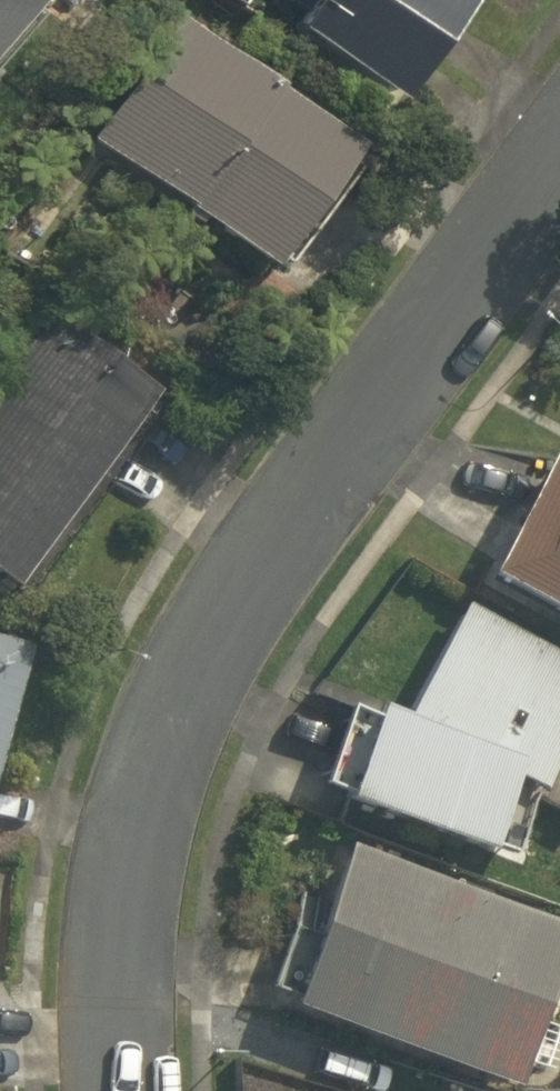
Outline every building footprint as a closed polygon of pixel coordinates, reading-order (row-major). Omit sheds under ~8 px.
[(32,6),(25,0),(0,0),(0,43),(32,6)] [(388,113),(469,1),(467,0),(286,0),(307,16),(289,41),(386,112),(388,113)] [(258,276),(259,277),(349,155),(174,25),(83,148),(258,276)] [(3,597),(144,403),(38,327),(0,380),(0,595),(3,597)] [(559,625),(559,461),(547,454),(478,580),(480,581),(559,625)] [(510,864),(535,798),(559,752),(559,679),(456,621),(398,725),(369,715),(335,807),(479,860),(481,853),(510,864)] [(18,655),(18,653),(0,647),(0,712),(18,655)] [(491,1090),(499,1090),(559,931),(340,848),(278,1011),(491,1090)]
